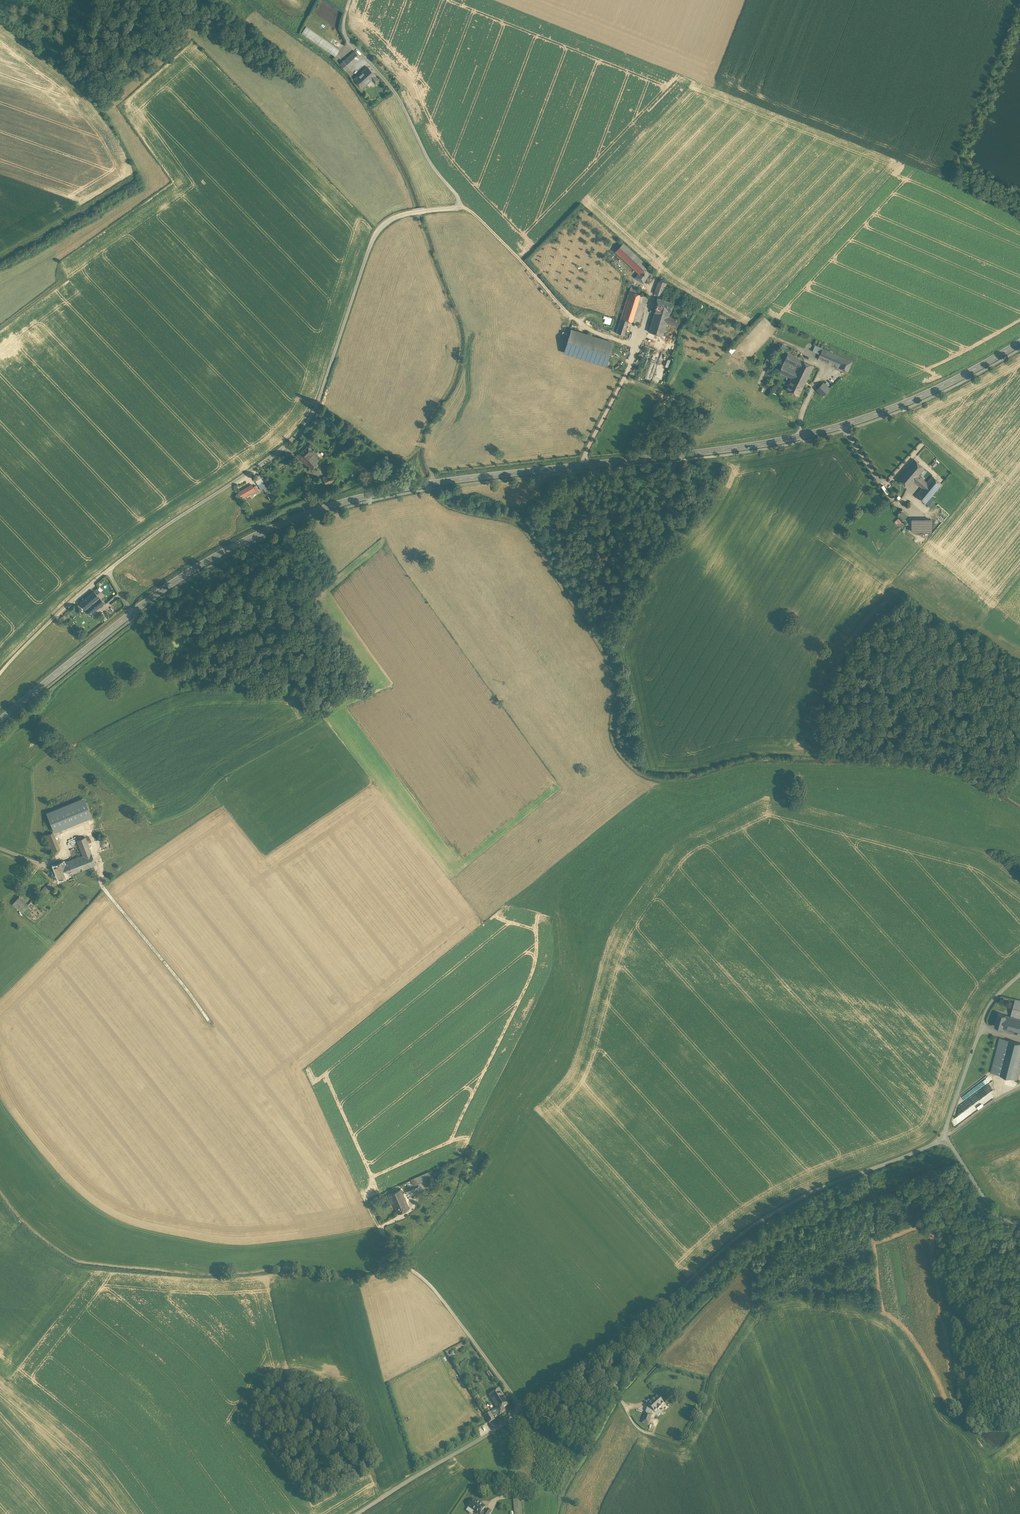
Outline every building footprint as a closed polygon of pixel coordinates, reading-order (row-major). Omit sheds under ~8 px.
[(381,8),(389,11),(393,0),(384,0),(381,8)] [(392,12),(400,15),(406,0),(397,0),(392,12)] [(401,16),(409,19),(416,0),(407,0),(401,16)] [(301,33),(335,57),(340,50),(306,26),(301,33)] [(361,57),(355,51),(352,53),(358,60),(361,57)] [(358,60),(352,53),(347,58),(353,65),(358,60)] [(353,65),(347,58),(344,61),(350,67),(353,65)] [(350,67),(344,61),(340,64),(346,70),(350,67)] [(368,67),(354,79),(362,88),(367,84),(372,79),(375,84),(379,80),(376,76),(368,67)] [(646,277),(640,272),(636,277),(643,282),(646,277)] [(658,279),(655,293),(664,295),(667,282),(658,279)] [(630,291),(621,318),(628,320),(635,322),(637,314),(642,316),(645,307),(640,305),(643,295),(637,293),(630,291)] [(673,302),(658,298),(655,307),(656,308),(655,312),(669,316),(670,312),(671,312),(673,302)] [(669,316),(655,312),(649,331),(663,335),(667,323),(678,326),(680,319),(669,316)] [(628,320),(621,318),(616,332),(624,334),(628,320)] [(613,342),(571,329),(564,352),(609,366),(610,361),(608,360),(613,342)] [(650,351),(638,344),(634,351),(646,358),(650,351)] [(822,348),(815,345),(813,351),(820,354),(822,348)] [(852,361),(822,348),(820,354),(838,362),(837,366),(848,371),(852,361)] [(800,359),(788,353),(784,361),(797,367),(800,359)] [(797,367),(796,369),(794,368),(794,370),(795,370),(791,378),(804,384),(813,366),(800,359),(797,367)] [(794,370),(783,364),(779,372),(791,378),(795,370),(794,370)] [(804,384),(791,378),(786,389),(799,396),(804,384)] [(822,395),(828,389),(822,384),(816,389),(822,395)] [(308,445),(298,455),(306,464),(308,462),(305,459),(309,455),(309,456),(313,453),(314,454),(316,453),(308,445)] [(313,453),(309,456),(309,455),(305,459),(308,462),(306,464),(311,470),(322,460),(316,453),(314,454),(313,453)] [(924,467),(914,459),(907,467),(917,476),(918,475),(924,467)] [(907,467),(897,479),(908,487),(914,480),(917,476),(907,467)] [(331,473),(323,478),(327,485),(327,486),(329,488),(337,484),(331,473)] [(305,475),(298,480),(298,481),(296,482),(298,485),(308,478),(305,475)] [(919,476),(918,475),(917,476),(914,480),(922,487),(927,482),(921,478),(919,476)] [(927,482),(922,487),(916,495),(925,503),(942,484),(932,476),(927,482)] [(323,478),(319,480),(323,488),(327,485),(323,478)] [(263,481),(258,484),(261,490),(266,487),(263,481)] [(249,486),(239,492),(243,498),(251,493),(252,495),(257,492),(253,487),(253,485),(250,487),(249,486)] [(916,506),(910,501),(908,504),(914,509),(916,506)] [(905,518),(909,515),(904,510),(900,513),(905,518)] [(913,518),(913,531),(933,531),(933,518),(913,518)] [(94,590),(80,603),(90,615),(104,602),(94,590)] [(75,808),(46,820),(51,833),(53,832),(58,830),(62,828),(63,832),(70,829),(68,825),(80,820),(75,808)] [(80,820),(68,825),(70,829),(82,824),(80,820)] [(85,837),(77,840),(83,855),(91,852),(85,837)] [(57,843),(50,846),(53,852),(60,849),(57,843)] [(83,855),(64,862),(69,875),(96,864),(91,852),(83,855)] [(64,862),(54,865),(59,879),(69,875),(64,862)] [(28,904),(19,896),(12,904),(21,911),(28,904)] [(1016,999),(1011,1016),(1019,1019),(1019,1000),(1016,999)] [(1006,1015),(998,1013),(995,1026),(1002,1028),(1006,1015)] [(1006,1015),(1002,1028),(1018,1032),(1019,1033),(1019,1019),(1011,1016),(1006,1015)] [(997,1049),(991,1073),(1000,1075),(1009,1040),(1000,1038),(998,1043),(997,1049)] [(1000,1075),(1018,1080),(1019,1071),(1019,1043),(1009,1040),(1000,1075)] [(988,1085),(959,1105),(963,1111),(964,1110),(968,1116),(992,1100),(987,1093),(992,1091),(988,1085)] [(429,1171),(414,1178),(417,1183),(431,1177),(429,1171)] [(401,1188),(388,1194),(393,1204),(394,1203),(405,1198),(401,1188)] [(405,1198),(394,1203),(398,1213),(409,1208),(405,1198)] [(500,1389),(489,1395),(497,1408),(499,1412),(500,1414),(505,1411),(503,1408),(509,1404),(500,1389)] [(670,1408),(656,1404),(654,1410),(653,1415),(652,1414),(651,1417),(657,1419),(660,1412),(667,1415),(670,1408)] [(490,1412),(484,1416),(489,1423),(495,1420),(493,1416),(490,1412)] [(652,1414),(646,1412),(642,1423),(649,1425),(651,1417),(652,1414)] [(474,1499),(468,1507),(478,1513),(484,1513),(485,1513),(482,1511),(485,1507),(474,1499)]
